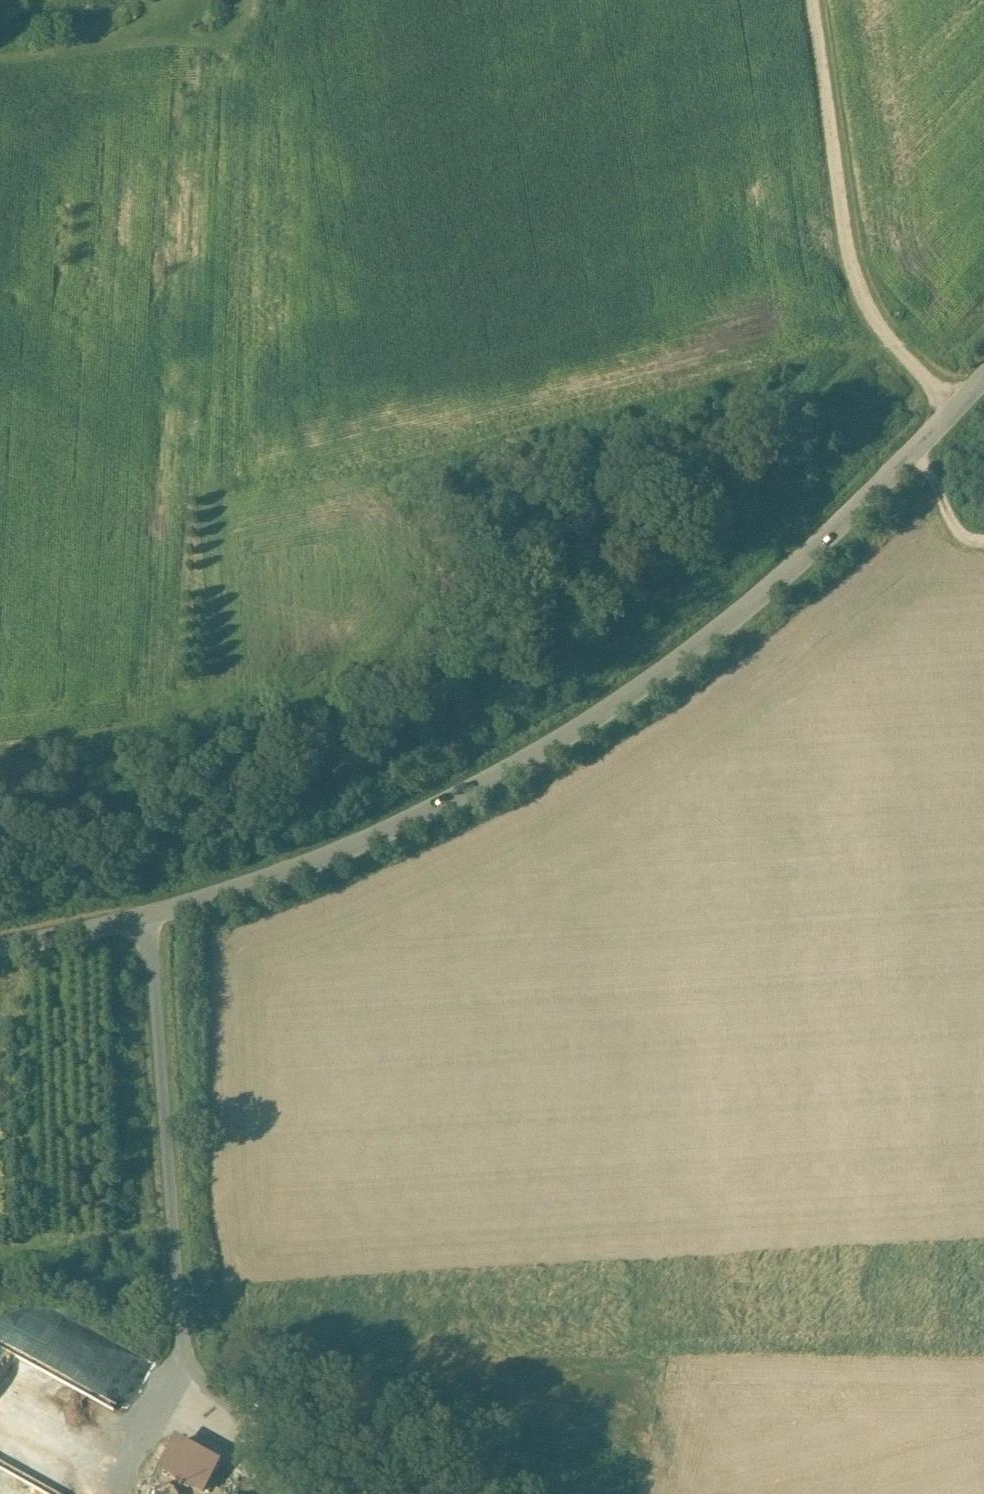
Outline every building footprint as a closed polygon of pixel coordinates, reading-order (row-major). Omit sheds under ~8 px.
[(217,1459),(168,1436),(153,1468),(202,1491),(217,1459)] [(174,1491),(170,1488),(166,1486),(162,1484),(157,1485),(152,1486),(148,1489),(145,1492),(144,1493),(175,1493),(174,1491)]
